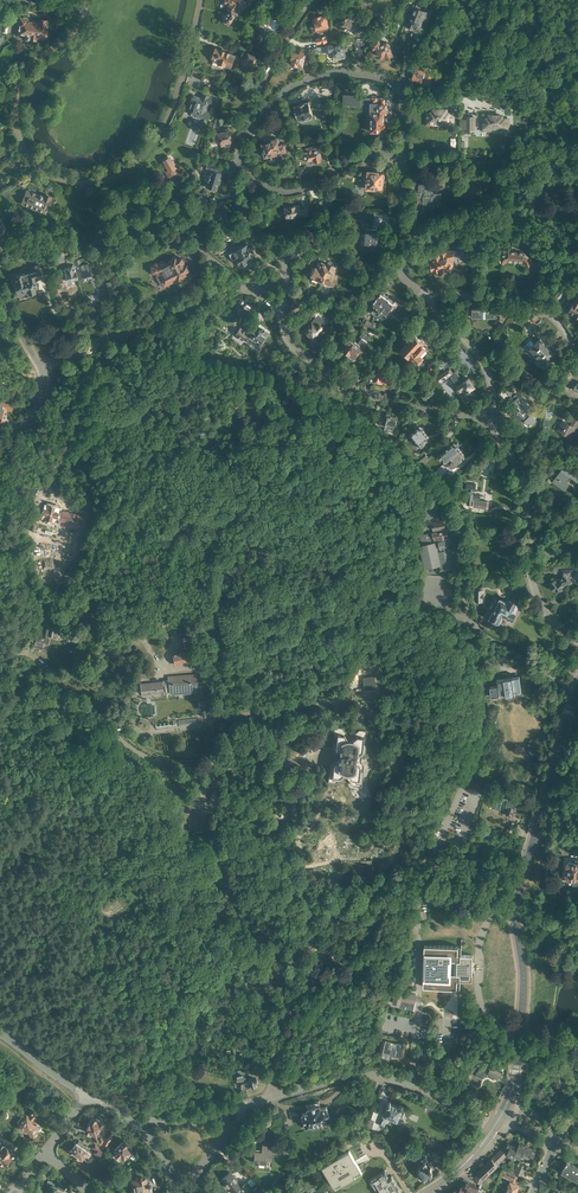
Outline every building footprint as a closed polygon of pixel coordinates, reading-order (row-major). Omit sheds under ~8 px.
[(224,20),(225,21),(225,22),(230,25),(231,24),(237,14),(238,14),(236,3),(247,1),(247,0),(227,0),(228,0),(229,10),(229,11),(229,12),(224,20)] [(408,25),(407,27),(418,32),(420,29),(424,19),(425,20),(429,12),(427,11),(429,7),(422,4),(422,5),(417,3),(408,25)] [(267,26),(270,27),(269,29),(269,30),(272,32),(274,32),(275,30),(279,25),(278,24),(280,22),(280,21),(274,17),(275,17),(269,13),(263,23),(267,26)] [(328,30),(328,27),(328,26),(326,15),(321,17),(321,16),(315,18),(314,18),(313,20),(314,23),(315,24),(316,24),(317,31),(319,32),(328,30)] [(30,39),(33,20),(29,19),(29,18),(28,18),(28,17),(24,16),(23,17),(20,17),(17,35),(25,36),(25,38),(26,39),(28,40),(30,39)] [(340,24),(339,26),(339,27),(342,28),(348,31),(354,19),(348,17),(348,18),(344,16),(341,24),(340,24)] [(33,20),(30,39),(37,40),(38,37),(39,37),(39,38),(40,38),(41,38),(42,38),(43,38),(44,37),(44,35),(47,35),(49,20),(40,18),(40,21),(33,20)] [(354,19),(348,31),(349,31),(350,30),(355,32),(356,29),(359,30),(360,28),(361,28),(363,23),(354,19)] [(10,25),(3,24),(2,32),(7,33),(7,31),(10,32),(11,25),(10,25)] [(365,38),(365,43),(365,46),(371,43),(375,52),(378,51),(381,57),(385,56),(386,57),(393,54),(388,41),(383,43),(380,39),(379,39),(372,42),(371,40),(374,38),(372,35),(365,38)] [(365,43),(365,38),(364,38),(359,38),(359,43),(355,42),(356,49),(365,50),(365,46),(365,43)] [(330,43),(330,50),(332,50),(333,56),(334,60),(345,59),(345,55),(346,55),(345,49),(347,49),(346,42),(330,43)] [(216,48),(212,58),(213,58),(213,61),(213,62),(218,64),(220,63),(219,64),(225,66),(225,65),(232,67),(236,55),(216,48)] [(298,65),(303,66),(305,55),(304,55),(305,52),(300,51),(300,54),(293,53),(292,58),(290,59),(289,62),(291,64),(292,64),(298,65)] [(242,65),(253,70),(254,67),(257,62),(256,61),(258,57),(248,53),(245,52),(241,62),(243,63),(242,64),(243,64),(242,65)] [(424,82),(430,84),(434,74),(417,67),(416,72),(415,72),(413,78),(414,78),(413,80),(414,81),(417,82),(418,82),(418,80),(424,83),(424,82)] [(204,127),(210,111),(207,110),(209,104),(211,105),(213,98),(209,96),(209,95),(204,94),(202,98),(194,95),(192,100),(192,101),(189,109),(190,109),(189,113),(190,113),(194,115),(193,116),(194,116),(195,117),(196,116),(202,119),(202,120),(200,125),(204,127)] [(371,103),(370,105),(370,106),(369,106),(369,108),(369,109),(370,110),(370,111),(370,113),(371,113),(371,132),(378,132),(378,133),(379,134),(383,134),(383,133),(383,132),(384,132),(384,130),(386,130),(386,123),(385,123),(385,117),(384,117),(385,113),(387,113),(387,104),(385,104),(386,98),(380,98),(377,98),(377,97),(372,97),(372,98),(361,98),(361,94),(354,94),(353,94),(352,94),(351,94),(344,94),(343,104),(344,105),(344,104),(351,104),(352,105),(353,105),(354,105),(361,105),(361,104),(361,103),(371,103)] [(319,99),(314,101),(317,110),(318,112),(321,112),(325,112),(325,115),(330,115),(330,113),(330,112),(332,112),(332,105),(321,105),(319,99)] [(299,120),(300,120),(301,122),(313,118),(312,116),(314,115),(309,101),(294,106),(295,107),(294,109),(294,111),(296,112),(299,120)] [(427,113),(427,124),(434,124),(434,123),(436,122),(437,123),(440,123),(443,123),(444,122),(446,123),(446,124),(453,124),(453,113),(447,113),(447,110),(443,110),(438,110),(433,110),(433,113),(427,113)] [(483,118),(482,130),(489,130),(502,130),(509,130),(509,119),(503,119),(503,115),(498,115),(493,115),(489,115),(489,118),(483,118)] [(475,116),(465,116),(465,131),(475,131),(475,116)] [(224,130),(222,130),(222,131),(216,132),(216,133),(213,134),(214,141),(218,140),(219,145),(225,144),(226,145),(230,145),(231,143),(231,141),(230,136),(231,136),(230,130),(229,127),(223,128),(224,130)] [(287,152),(285,145),(279,146),(278,138),(273,139),(270,139),(271,142),(262,143),(265,157),(267,156),(268,160),(275,159),(274,155),(278,154),(280,153),(287,152)] [(304,152),(306,161),(315,160),(315,162),(321,160),(321,158),(322,158),(320,149),(319,145),(305,148),(306,152),(304,152)] [(168,176),(175,172),(172,167),(174,166),(173,166),(175,166),(171,159),(169,159),(169,158),(163,161),(166,166),(163,167),(168,176)] [(206,187),(215,190),(221,173),(217,172),(219,167),(207,163),(206,168),(211,170),(206,187)] [(385,178),(385,176),(384,175),(384,172),(368,171),(368,172),(364,172),(364,176),(368,176),(367,189),(382,190),(383,179),(384,179),(385,178)] [(8,188),(1,193),(4,197),(8,199),(11,192),(8,188)] [(434,193),(433,189),(418,189),(416,213),(424,213),(424,206),(434,205),(434,200),(441,200),(441,193),(434,193)] [(50,200),(52,197),(44,194),(43,197),(42,197),(42,196),(42,195),(41,195),(40,195),(40,194),(40,195),(39,195),(38,195),(27,191),(24,197),(21,202),(22,203),(33,208),(37,210),(38,209),(48,213),(52,201),(50,200)] [(345,205),(344,198),(328,201),(330,208),(345,205)] [(323,201),(316,202),(318,212),(330,209),(329,202),(324,203),(323,201)] [(310,217),(308,207),(300,209),(299,204),(284,207),(286,220),(302,216),(302,219),(310,217)] [(364,225),(364,233),(366,233),(365,244),(365,246),(370,247),(370,245),(375,246),(376,245),(376,244),(377,245),(378,240),(376,240),(377,234),(380,235),(381,230),(372,229),(372,226),(364,225)] [(218,245),(222,249),(227,243),(223,240),(218,245)] [(252,259),(251,257),(249,252),(251,251),(247,244),(233,252),(240,265),(252,259)] [(433,255),(429,256),(430,263),(431,263),(432,269),(434,269),(434,271),(440,269),(441,271),(448,269),(448,268),(449,267),(452,266),(453,264),(452,262),(453,262),(452,259),(459,257),(459,259),(463,258),(463,254),(463,250),(464,250),(462,245),(462,244),(456,245),(451,247),(451,248),(447,249),(433,253),(433,255)] [(534,260),(524,252),(509,251),(498,257),(502,264),(508,261),(523,262),(529,267),(534,260)] [(78,278),(73,260),(72,257),(66,258),(65,253),(54,256),(56,265),(67,261),(68,265),(64,266),(68,281),(78,278)] [(321,282),(322,282),(325,276),(324,273),(326,268),(324,267),(326,263),(326,262),(326,261),(326,259),(323,258),(324,256),(323,254),(321,253),(319,253),(317,256),(314,258),(308,255),(305,262),(311,264),(311,263),(314,264),(316,260),(319,258),(322,259),(321,261),(318,267),(315,266),(311,274),(312,278),(318,281),(319,280),(322,281),(321,282)] [(152,265),(151,265),(151,273),(152,273),(152,274),(157,274),(158,274),(161,274),(164,282),(162,283),(163,286),(179,278),(178,276),(187,271),(184,265),(182,266),(181,264),(183,262),(180,257),(178,258),(176,255),(168,259),(170,262),(168,263),(165,264),(164,261),(158,264),(152,264),(152,265)] [(73,260),(78,278),(92,274),(87,257),(82,258),(83,260),(80,261),(79,258),(73,260)] [(325,276),(322,282),(324,283),(325,282),(333,286),(336,278),(333,277),(338,267),(334,265),(333,264),(333,262),(330,260),(327,261),(326,262),(326,263),(324,267),(326,268),(324,273),(325,276)] [(23,272),(28,292),(29,293),(35,291),(34,287),(37,286),(36,280),(41,278),(40,275),(42,275),(40,269),(38,264),(30,266),(31,271),(24,273),(24,272),(23,272)] [(537,273),(536,277),(540,278),(544,268),(539,266),(536,273),(537,273)] [(28,292),(23,272),(13,275),(18,294),(28,292)] [(372,311),(375,314),(377,311),(378,311),(380,308),(379,307),(381,305),(384,307),(389,298),(388,298),(388,296),(384,293),(381,294),(382,294),(381,293),(380,294),(377,297),(375,295),(371,301),(375,303),(374,304),(374,305),(375,306),(372,311)] [(577,316),(577,295),(577,296),(573,304),(569,311),(577,316)] [(377,311),(375,314),(378,316),(379,314),(383,317),(386,313),(389,315),(390,313),(388,311),(390,308),(393,310),(394,310),(398,304),(398,303),(395,301),(394,301),(389,298),(384,307),(381,305),(379,307),(380,308),(378,311),(377,311)] [(308,312),(315,318),(321,311),(314,306),(308,312)] [(486,318),(487,317),(495,317),(495,315),(500,315),(500,320),(503,322),(507,316),(501,312),(495,312),(495,310),(486,309),(486,306),(482,306),(482,309),(473,309),(473,317),(480,317),(482,318),(483,318),(484,318),(485,318),(486,318)] [(235,313),(239,316),(244,311),(240,307),(235,313)] [(336,326),(341,329),(346,321),(341,317),(336,326)] [(372,323),(367,319),(366,320),(364,318),(362,322),(365,324),(364,324),(369,327),(372,323)] [(323,327),(315,321),(313,323),(311,322),(303,331),(313,339),(323,327)] [(248,332),(245,336),(248,337),(257,344),(264,336),(265,337),(268,333),(264,330),(264,329),(258,325),(257,327),(254,325),(252,328),(252,327),(251,327),(249,329),(250,330),(248,332)] [(234,334),(242,340),(248,332),(240,327),(234,334)] [(354,347),(350,353),(348,355),(353,359),(356,355),(358,355),(359,355),(361,352),(361,351),(368,341),(367,341),(370,337),(363,332),(360,336),(362,337),(360,339),(361,339),(359,342),(356,340),(352,346),(354,347)] [(400,349),(409,357),(418,348),(415,345),(421,339),(415,334),(414,333),(409,339),(408,340),(409,341),(406,343),(400,349)] [(345,350),(350,353),(354,347),(352,346),(356,340),(359,342),(361,339),(360,339),(362,337),(360,336),(359,338),(354,334),(351,338),(348,336),(345,341),(348,344),(345,350)] [(530,340),(526,344),(530,348),(529,349),(534,354),(539,359),(544,364),(545,363),(548,367),(552,364),(549,359),(554,354),(549,348),(551,347),(547,343),(546,344),(540,338),(534,344),(530,340)] [(418,348),(409,357),(409,358),(411,356),(417,362),(418,361),(420,361),(423,359),(423,356),(428,350),(425,348),(426,348),(422,344),(423,342),(421,339),(415,345),(418,348)] [(449,368),(436,377),(439,382),(444,379),(446,378),(449,375),(460,391),(463,389),(471,401),(477,397),(472,389),(475,387),(468,378),(463,382),(456,371),(455,371),(452,373),(449,368)] [(381,382),(382,383),(383,381),(386,383),(390,373),(378,369),(374,379),(380,382),(381,382)] [(516,394),(511,399),(517,405),(512,410),(515,413),(514,415),(519,420),(522,417),(524,419),(527,415),(529,416),(525,420),(531,426),(537,421),(526,410),(528,408),(525,405),(528,401),(521,394),(518,396),(516,394)] [(7,409),(12,410),(14,403),(4,400),(5,396),(0,395),(0,407),(2,408),(7,409)] [(388,428),(393,429),(397,417),(391,416),(390,413),(387,413),(385,414),(384,416),(382,416),(379,425),(381,425),(388,428)] [(563,419),(557,430),(571,437),(575,431),(574,431),(577,424),(577,418),(575,417),(571,424),(563,419)] [(421,446),(428,440),(426,438),(429,435),(424,430),(424,428),(423,426),(421,426),(420,425),(417,423),(413,426),(416,429),(410,434),(411,434),(421,445),(421,446)] [(440,454),(446,461),(451,457),(449,454),(454,449),(455,451),(460,447),(459,447),(459,444),(458,442),(455,442),(454,441),(452,439),(448,442),(450,445),(440,454)] [(451,457),(446,461),(452,468),(457,464),(463,459),(465,457),(462,455),(464,453),(460,447),(455,451),(454,449),(449,454),(451,457)] [(417,459),(420,463),(428,456),(425,452),(417,459)] [(568,481),(572,476),(577,481),(577,471),(566,463),(553,481),(565,490),(569,485),(568,481)] [(443,479),(447,483),(453,477),(450,473),(449,474),(446,472),(441,477),(443,479)] [(465,484),(465,487),(466,487),(466,489),(465,490),(468,490),(466,504),(472,505),(473,504),(473,506),(486,508),(487,501),(479,500),(480,499),(481,495),(474,495),(474,493),(472,493),(472,491),(475,491),(476,484),(466,483),(466,484),(465,484)] [(432,501),(417,514),(424,521),(436,515),(437,521),(432,522),(434,530),(446,528),(445,524),(439,499),(432,501)] [(49,511),(43,510),(42,514),(48,515),(47,521),(51,522),(52,516),(59,517),(60,518),(60,521),(83,526),(85,515),(62,510),(61,514),(53,512),(54,507),(50,506),(49,511)] [(422,544),(419,545),(422,559),(425,568),(435,566),(437,571),(461,565),(456,547),(454,547),(450,528),(446,529),(446,528),(434,530),(434,532),(421,535),(422,544)] [(67,551),(80,552),(81,544),(68,543),(67,551)] [(554,579),(549,582),(556,591),(562,586),(571,580),(570,577),(572,574),(571,573),(573,569),(562,570),(562,578),(554,579)] [(503,614),(512,619),(515,612),(512,611),(516,604),(506,598),(505,601),(500,599),(497,607),(504,611),(503,614)] [(504,611),(497,607),(494,612),(492,612),(489,611),(487,615),(490,616),(490,617),(491,617),(489,620),(496,623),(497,621),(499,622),(503,614),(504,611)] [(174,623),(172,618),(161,623),(163,627),(166,626),(174,623)] [(32,645),(31,649),(46,652),(48,638),(48,635),(53,636),(55,628),(47,626),(46,635),(45,638),(41,637),(41,634),(34,633),(32,640),(35,641),(34,645),(32,645)] [(181,638),(183,648),(191,646),(189,636),(181,638)] [(190,662),(187,652),(187,650),(172,653),(175,665),(190,662)] [(199,691),(198,681),(197,673),(168,676),(168,680),(163,680),(163,682),(162,682),(162,681),(140,683),(141,696),(164,694),(163,684),(163,685),(164,685),(165,686),(166,686),(167,686),(167,685),(168,684),(169,693),(170,693),(170,694),(179,693),(187,693),(198,692),(198,691),(199,691)] [(376,687),(375,675),(362,677),(364,689),(376,687)] [(522,690),(520,676),(497,679),(498,685),(490,686),(491,696),(500,695),(500,694),(506,692),(506,694),(509,696),(513,695),(515,693),(515,691),(522,690)] [(179,726),(199,723),(198,717),(178,719),(179,726)] [(330,766),(328,782),(336,783),(343,778),(347,779),(352,785),(361,786),(363,774),(363,770),(364,765),(361,761),(361,758),(362,755),(365,752),(366,743),(368,731),(359,730),(352,736),(349,735),(343,728),(334,727),(332,748),(336,753),(338,751),(341,755),(340,755),(339,755),(339,756),(339,757),(340,757),(330,766)] [(495,795),(492,804),(495,805),(501,807),(503,801),(507,802),(506,807),(508,807),(506,815),(512,816),(514,809),(515,809),(517,803),(510,801),(511,801),(511,800),(503,798),(504,797),(498,796),(495,795)] [(577,883),(577,881),(577,859),(572,859),(572,861),(569,861),(567,863),(566,866),(568,867),(567,872),(566,873),(566,876),(567,878),(567,879),(570,879),(569,883),(577,883)] [(424,945),(423,986),(457,987),(457,986),(460,986),(460,987),(461,979),(472,980),(472,979),(472,972),(473,962),(473,955),(461,954),(462,947),(461,947),(461,948),(458,948),(458,946),(424,945)] [(399,1006),(413,1009),(416,994),(403,992),(403,991),(396,989),(393,1002),(400,1003),(399,1006)] [(382,1033),(378,1051),(382,1052),(382,1053),(382,1054),(381,1054),(381,1056),(390,1058),(391,1054),(393,1054),(395,1054),(394,1055),(403,1056),(404,1042),(396,1041),(397,1039),(397,1037),(398,1037),(390,1035),(389,1038),(387,1037),(388,1035),(382,1033)] [(241,1040),(235,1042),(237,1051),(244,1049),(241,1040)] [(478,1073),(476,1075),(482,1078),(482,1077),(483,1078),(485,1074),(494,1079),(495,1077),(498,1078),(501,1073),(491,1067),(489,1073),(483,1070),(484,1069),(480,1067),(477,1072),(478,1073)] [(244,1072),(244,1071),(242,1072),(241,1069),(235,1071),(236,1073),(235,1073),(238,1081),(241,1080),(241,1083),(241,1084),(242,1088),(243,1089),(248,1088),(251,1087),(251,1088),(256,1086),(256,1084),(257,1084),(257,1081),(257,1078),(254,1079),(254,1077),(249,1079),(249,1080),(246,1081),(247,1081),(244,1072)] [(308,1108),(308,1111),(303,1113),(304,1118),(301,1118),(304,1127),(307,1126),(307,1127),(311,1126),(312,1129),(319,1127),(318,1124),(325,1122),(325,1124),(326,1124),(331,1123),(332,1122),(327,1106),(321,1108),(319,1101),(307,1105),(308,1108)] [(379,1124),(385,1126),(388,1117),(397,1121),(399,1116),(403,1117),(406,1110),(402,1108),(403,1108),(402,1106),(400,1105),(399,1106),(391,1103),(391,1102),(391,1101),(389,1101),(388,1101),(387,1102),(387,1103),(387,1104),(388,1105),(385,1111),(384,1110),(382,1114),(383,1114),(379,1124)] [(27,1132),(33,1137),(34,1135),(35,1135),(37,1133),(36,1132),(38,1130),(39,1130),(41,1128),(40,1127),(41,1126),(34,1120),(41,1111),(35,1107),(30,1113),(30,1114),(29,1116),(27,1114),(26,1115),(18,1124),(18,1126),(24,1130),(24,1131),(26,1133),(27,1132)] [(90,1132),(96,1136),(103,1123),(92,1117),(85,1130),(89,1133),(90,1132)] [(105,1140),(101,1146),(105,1149),(111,1140),(111,1139),(107,1137),(105,1140)] [(115,1150),(113,1152),(118,1158),(119,1158),(122,1161),(122,1160),(131,1151),(126,1146),(129,1143),(125,1140),(124,1139),(124,1140),(123,1140),(114,1149),(115,1150)] [(1,1165),(4,1164),(14,1152),(0,1141),(0,1163),(1,1165)] [(72,1149),(70,1149),(71,1152),(72,1151),(77,1155),(77,1156),(77,1158),(79,1159),(80,1159),(81,1158),(82,1158),(85,1154),(88,1156),(91,1153),(84,1148),(85,1145),(79,1141),(77,1143),(76,1142),(72,1149)] [(272,1153),(280,1154),(281,1146),(273,1145),(273,1143),(262,1142),(261,1150),(256,1149),(256,1150),(254,1150),(253,1162),(266,1164),(266,1161),(271,1161),(272,1153)] [(519,1143),(517,1147),(514,1156),(521,1159),(521,1157),(526,1146),(519,1143)] [(93,1152),(100,1157),(105,1150),(95,1144),(93,1147),(96,1149),(93,1152)] [(500,1161),(502,1164),(505,1161),(503,1159),(507,1154),(514,1157),(514,1156),(517,1147),(511,1145),(509,1149),(504,1147),(497,1153),(502,1159),(500,1161)] [(288,1146),(282,1150),(285,1156),(292,1152),(288,1146)] [(526,1146),(521,1157),(524,1158),(525,1157),(529,1158),(529,1159),(532,1160),(534,1155),(531,1154),(533,1148),(526,1146)] [(323,1167),(316,1171),(321,1178),(327,1174),(334,1186),(340,1182),(342,1184),(346,1182),(345,1180),(350,1177),(351,1179),(356,1176),(354,1173),(361,1170),(349,1150),(323,1166),(323,1167)] [(432,1151),(428,1153),(432,1160),(436,1157),(434,1154),(432,1151)] [(502,1159),(497,1153),(484,1166),(490,1172),(498,1165),(499,1166),(502,1164),(500,1161),(502,1159)] [(422,1164),(417,1167),(421,1174),(418,1175),(421,1179),(423,1178),(424,1179),(429,1176),(433,1174),(431,1170),(432,1169),(430,1166),(428,1163),(429,1163),(426,1158),(420,1161),(421,1162),(422,1164)] [(577,1179),(577,1167),(567,1161),(561,1170),(577,1179)] [(517,1169),(524,1172),(525,1169),(524,1168),(525,1166),(519,1163),(517,1169)] [(490,1172),(484,1166),(477,1173),(478,1174),(474,1181),(481,1184),(483,1179),(490,1172)] [(370,1179),(373,1184),(375,1182),(378,1188),(376,1189),(378,1192),(385,1192),(388,1192),(389,1192),(400,1192),(402,1192),(397,1184),(391,1175),(389,1177),(385,1170),(383,1172),(383,1171),(378,1174),(379,1174),(370,1179)] [(507,1188),(516,1192),(518,1188),(519,1185),(515,1183),(517,1177),(506,1172),(506,1171),(504,1170),(501,1176),(504,1177),(505,1176),(512,1179),(507,1188)] [(229,1187),(234,1192),(239,1188),(240,1190),(242,1188),(245,1192),(251,1188),(247,1182),(241,1187),(230,1173),(223,1179),(226,1183),(226,1184),(225,1185),(225,1186),(226,1186),(227,1187),(228,1187),(229,1187)] [(148,1192),(151,1192),(150,1186),(151,1185),(151,1183),(150,1182),(149,1180),(147,1180),(147,1177),(139,1179),(139,1177),(136,1178),(136,1179),(131,1180),(133,1189),(131,1190),(132,1192),(148,1192)] [(55,1192),(57,1187),(64,1190),(66,1186),(59,1184),(58,1186),(54,1185),(55,1182),(48,1180),(47,1183),(51,1185),(50,1188),(49,1188),(47,1192),(55,1192)] [(463,1187),(477,1192),(482,1192),(483,1190),(467,1183),(466,1184),(465,1186),(464,1185),(463,1187)]
